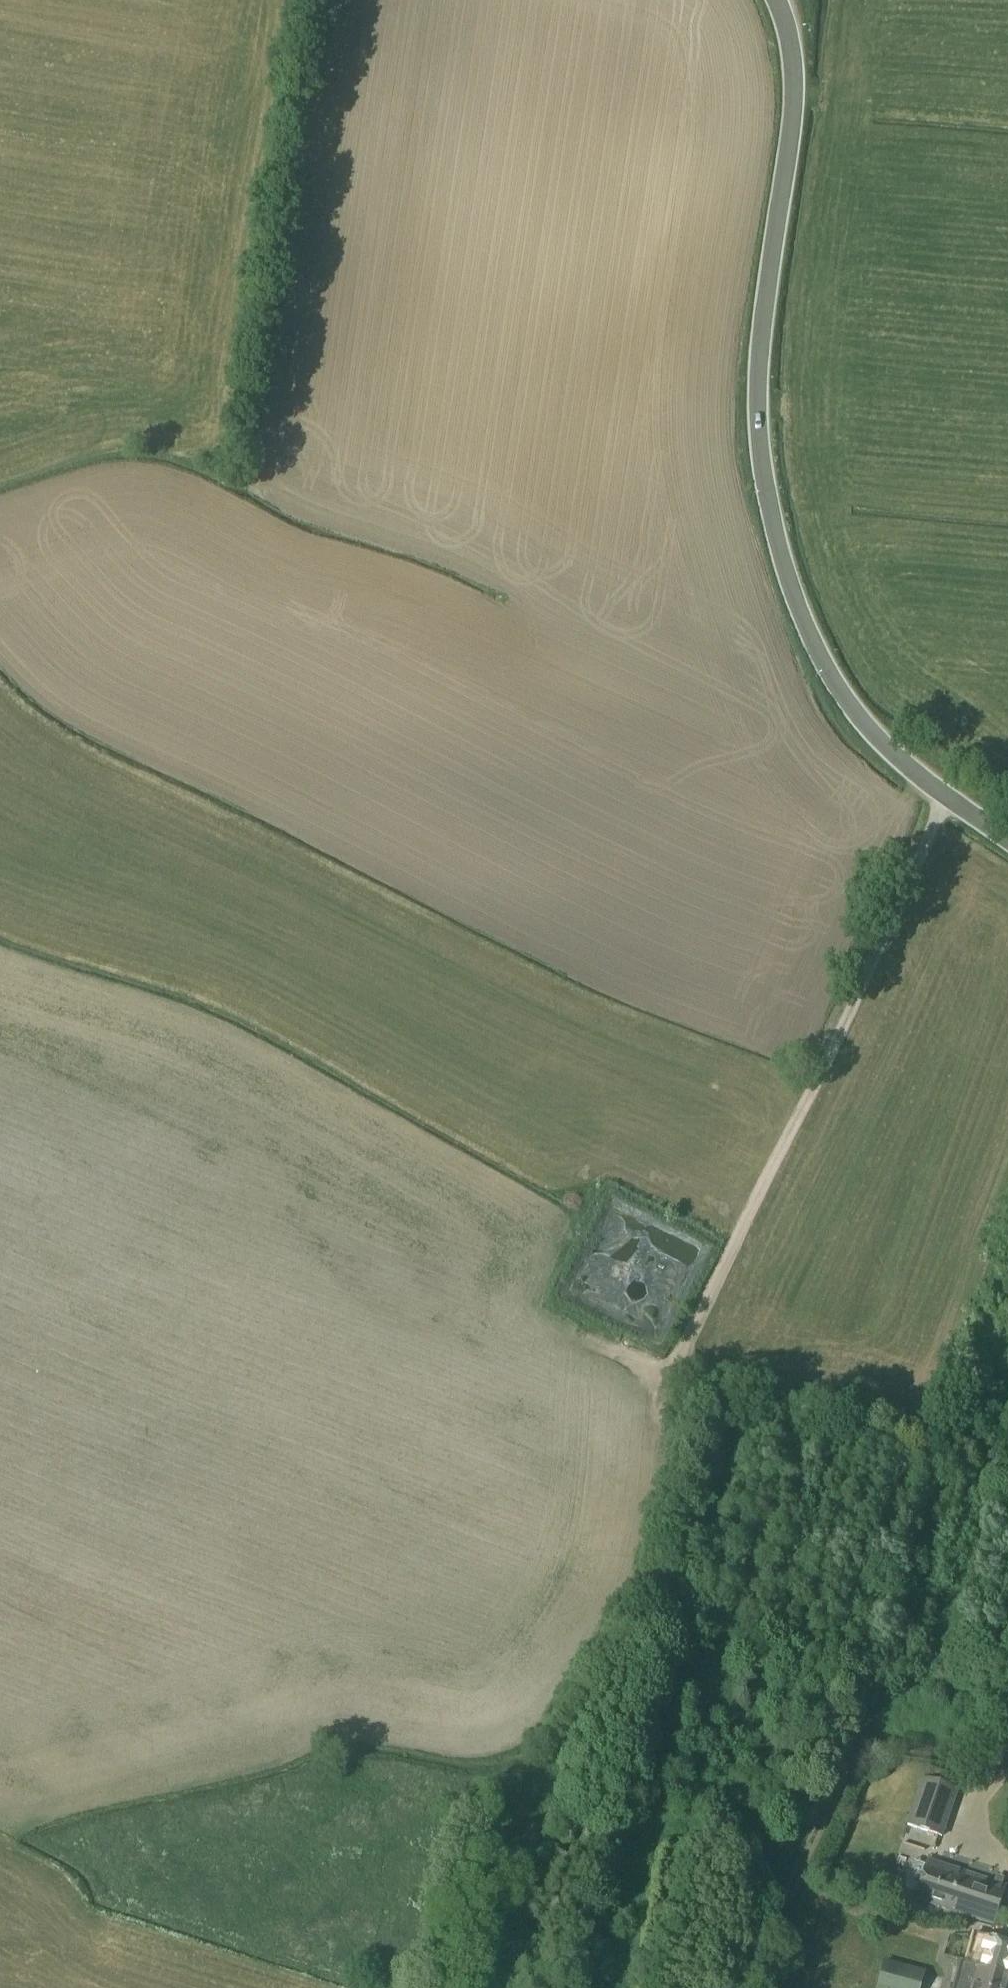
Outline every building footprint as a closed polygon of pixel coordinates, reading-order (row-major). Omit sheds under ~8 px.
[(1007,1337),(1007,1310),(995,1321),(1007,1337)] [(924,1826),(940,1831),(958,1782),(920,1769),(899,1828),(920,1835),(924,1826)] [(916,1900),(993,1926),(1006,1887),(929,1862),(916,1900)] [(979,1938),(971,1967),(961,1964),(954,1987),(1007,1987),(1007,1946),(979,1938)] [(923,1974),(885,1963),(878,1987),(919,1987),(923,1974)]
